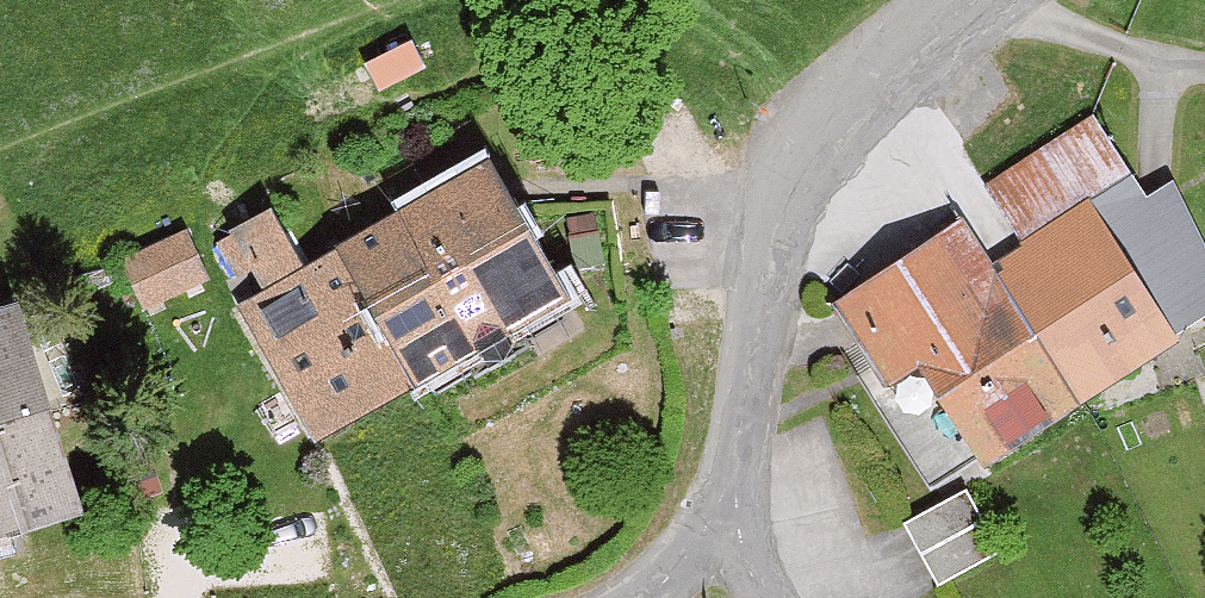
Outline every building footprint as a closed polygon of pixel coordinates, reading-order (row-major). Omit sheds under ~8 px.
[(421,31),(302,82),(319,122),(438,71),(421,31)] [(942,208),(818,282),(928,464),(1204,297),(1081,96),(960,169),(997,229),(966,248),(942,208)] [(329,226),(416,362),(536,285),(458,159),(329,226)] [(222,301),(305,432),(416,362),(329,226),(284,255),(249,201),(208,227),(246,286),(222,301)] [(195,218),(128,248),(151,301),(218,271),(195,218)] [(21,507),(0,434),(0,513),(21,507)] [(911,512),(944,577),(998,550),(965,485),(911,512)]
